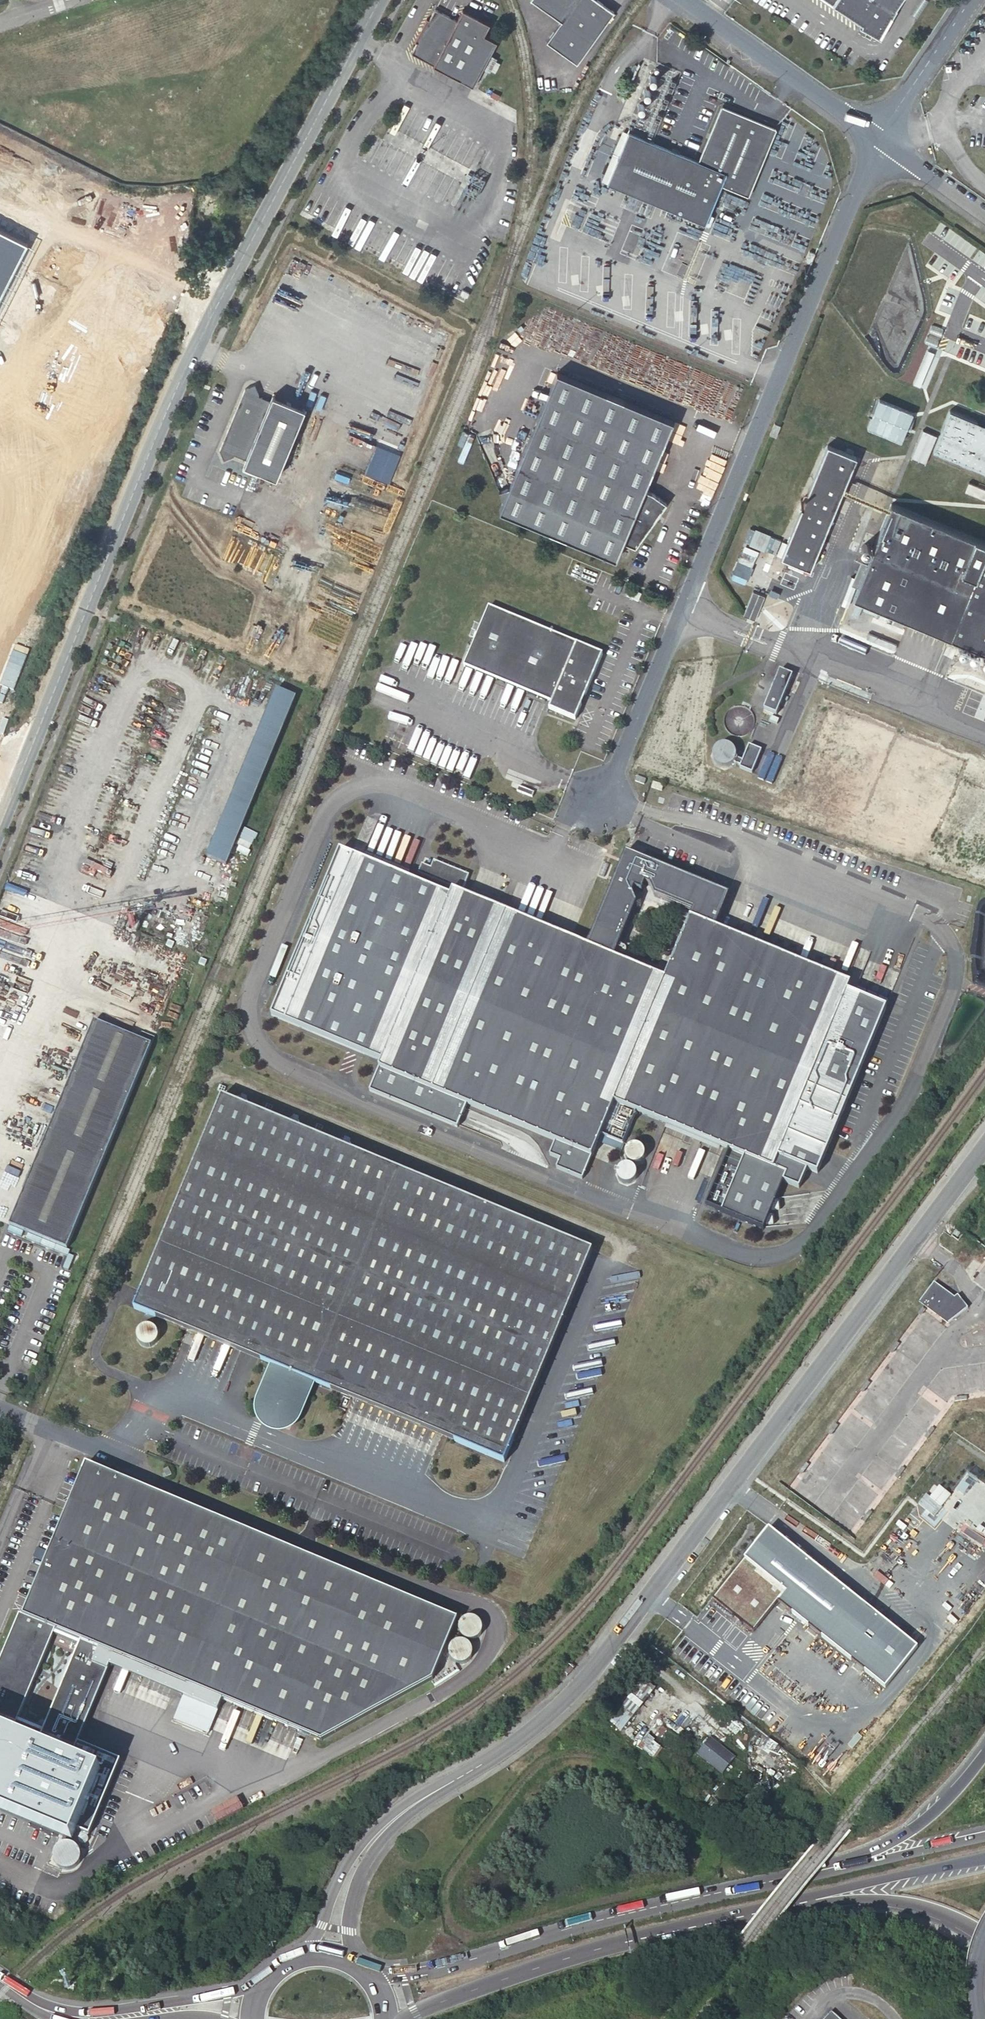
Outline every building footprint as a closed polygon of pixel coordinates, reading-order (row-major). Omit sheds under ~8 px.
[(599,0),(533,0),(560,20),(546,40),(576,62),(613,10),(599,0)] [(879,38),(897,8),(896,7),(901,0),(825,0),(863,24),(862,28),(879,38)] [(489,24),(462,9),(456,20),(434,9),(428,19),(426,18),(414,41),(416,42),(410,53),(472,86),(496,42),(483,35),(489,24)] [(727,172),(752,183),(775,126),(725,105),(702,161),(628,131),(608,181),(706,221),(727,172)] [(26,242),(0,229),(0,295),(26,242)] [(651,492),(643,488),(673,420),(556,370),(523,447),(507,485),(498,490),(500,501),(496,510),(613,560),(620,542),(632,547),(663,504),(651,492)] [(239,460),(272,474),(301,404),(268,391),(266,396),(254,391),(254,390),(250,380),(240,384),(222,428),(223,430),(221,436),(218,437),(215,445),(219,455),(229,451),(229,450),(241,455),(239,460)] [(913,415),(879,401),(868,429),(902,442),(913,415)] [(949,411),(934,451),(984,472),(984,425),(949,411)] [(775,424),(770,437),(777,439),(782,427),(775,424)] [(926,462),(936,434),(922,428),(912,456),(926,462)] [(784,557),(813,569),(857,458),(827,446),(784,557)] [(400,456),(378,447),(367,474),(389,483),(400,456)] [(984,651),(984,541),(892,504),(855,597),(899,616),(984,651)] [(744,540),(775,552),(781,538),(750,525),(744,540)] [(872,551),(872,550),(872,548),(871,546),(869,545),(867,545),(865,545),(864,546),(862,547),(862,549),(862,551),(862,552),(864,554),(865,555),(867,555),(869,554),(871,553),(872,551)] [(732,579),(748,583),(755,553),(739,550),(732,579)] [(746,615),(757,620),(767,596),(755,591),(746,615)] [(585,697),(602,655),(488,608),(463,668),(551,704),(548,711),(574,722),(581,706),(579,705),(582,696),(585,697)] [(970,652),(970,650),(969,648),(968,646),(967,645),(965,645),(963,645),(961,646),(959,647),(959,649),(959,651),(960,653),(961,655),(963,656),(965,656),(967,655),(969,654),(970,652)] [(981,656),(982,654),(981,652),(980,651),(978,650),(977,649),(975,649),(973,650),(971,652),(971,654),(971,656),(972,658),(973,659),(975,660),(977,660),(979,659),(980,658),(981,656)] [(797,676),(784,671),(768,711),(781,716),(797,676)] [(228,863),(296,699),(277,691),(209,856),(228,863)] [(734,757),(734,744),(717,744),(716,763),(728,763),(728,757),(734,757)] [(754,770),(760,748),(747,745),(742,767),(754,770)] [(248,814),(244,827),(257,831),(261,819),(248,814)] [(597,1160),(605,1139),(619,1106),(641,1115),(732,1153),(769,1168),(778,1172),(854,987),(720,932),(724,919),(726,919),(732,899),(664,871),(664,869),(631,856),(592,950),(458,894),(405,1022),(393,1051),(384,1072),(597,1160)] [(468,896),(474,879),(439,865),(436,872),(427,868),(423,878),(468,896)] [(384,1013),(372,1042),(393,1051),(405,1022),(384,1013)] [(66,1250),(149,1048),(91,1024),(8,1226),(66,1250)] [(352,1059),(384,1072),(393,1051),(372,1042),(360,1037),(352,1059)] [(511,1458),(597,1245),(225,1094),(139,1307),(150,1312),(147,1321),(148,1325),(148,1324),(149,1324),(150,1324),(151,1324),(152,1324),(153,1324),(154,1324),(155,1325),(156,1325),(160,1316),(161,1316),(164,1308),(283,1358),(272,1389),(278,1392),(271,1412),(298,1422),(317,1372),(359,1388),(356,1394),(359,1395),(362,1389),(453,1425),(463,1430),(460,1437),(511,1458)] [(605,1139),(628,1149),(641,1115),(619,1106),(605,1139)] [(641,1151),(638,1151),(635,1153),(633,1155),(633,1158),(633,1160),(634,1163),(636,1165),(638,1166),(641,1166),(644,1165),(646,1164),(647,1161),(648,1159),(647,1156),(646,1153),(643,1152),(641,1151)] [(769,1168),(732,1153),(726,1169),(763,1184),(769,1168)] [(709,1204),(722,1210),(729,1192),(721,1189),(716,1199),(712,1197),(709,1204)] [(963,1232),(958,1229),(954,1234),(959,1238),(963,1232)] [(935,1283),(920,1303),(948,1323),(967,1307),(958,1295),(954,1298),(935,1283)] [(141,1330),(139,1333),(139,1336),(139,1339),(140,1342),(142,1344),(144,1346),(146,1348),(149,1349),(152,1349),(155,1348),(158,1347),(160,1345),(162,1343),(163,1340),(164,1337),(164,1334),(163,1331),(161,1328),(159,1326),(156,1325),(155,1325),(154,1324),(153,1324),(152,1324),(151,1324),(150,1324),(149,1324),(148,1324),(148,1325),(145,1326),(143,1328),(141,1330)] [(351,1408),(355,1396),(349,1393),(344,1405),(351,1408)] [(915,1412),(927,1420),(935,1408),(924,1400),(915,1412)] [(460,1437),(463,1430),(453,1425),(450,1433),(460,1437)] [(13,1735),(55,1631),(81,1641),(115,1655),(184,1683),(207,1693),(322,1740),(433,1677),(457,1617),(85,1465),(23,1617),(20,1616),(4,1653),(6,1654),(2,1662),(4,1663),(0,1665),(0,1730),(13,1735)] [(871,1473),(881,1480),(885,1473),(875,1466),(871,1473)] [(917,1649),(768,1530),(712,1600),(753,1632),(777,1602),(885,1689),(917,1649)] [(471,1613),(468,1613),(467,1614),(465,1614),(464,1615),(463,1616),(462,1617),(461,1618),(460,1619),(459,1621),(459,1622),(458,1623),(458,1625),(459,1627),(459,1628),(460,1629),(460,1631),(461,1632),(463,1633),(464,1634),(465,1635),(467,1635),(468,1635),(470,1635),(471,1635),(473,1635),(474,1634),(475,1634),(477,1633),(478,1631),(479,1630),(479,1629),(480,1627),(480,1626),(480,1624),(480,1623),(480,1621),(480,1620),(479,1619),(478,1617),(477,1616),(476,1615),(474,1614),(472,1614),(471,1613)] [(460,1637),(458,1637),(456,1637),(454,1639),(453,1639),(451,1641),(450,1643),(450,1645),(449,1646),(449,1648),(449,1649),(450,1651),(450,1652),(451,1653),(452,1655),(453,1656),(454,1657),(456,1658),(458,1658),(460,1659),(461,1659),(463,1658),(464,1658),(466,1657),(467,1656),(468,1655),(469,1654),(470,1653),(470,1652),(471,1650),(471,1649),(471,1647),(471,1645),(470,1644),(469,1642),(468,1640),(467,1639),(465,1638),(464,1637),(462,1637),(460,1637)] [(79,1742),(110,1666),(180,1695),(202,1704),(207,1693),(184,1683),(183,1684),(114,1656),(115,1655),(81,1641),(38,1745),(13,1735),(0,1730),(0,1810),(74,1840),(78,1830),(91,1835),(121,1759),(79,1742)] [(610,1721),(621,1731),(643,1704),(631,1694),(610,1721)] [(180,1695),(170,1718),(203,1732),(213,1708),(202,1704),(180,1695)] [(649,1735),(640,1746),(655,1758),(663,1749),(652,1740),(653,1739),(649,1735)] [(711,1738),(698,1754),(723,1774),(736,1758),(711,1738)] [(217,1821),(243,1808),(237,1797),(211,1810),(217,1821)] [(714,1798),(707,1807),(722,1819),(729,1810),(714,1798)] [(53,1866),(78,1868),(79,1844),(55,1842),(53,1866)] [(829,2009),(821,2018),(840,2018),(829,2009)]
